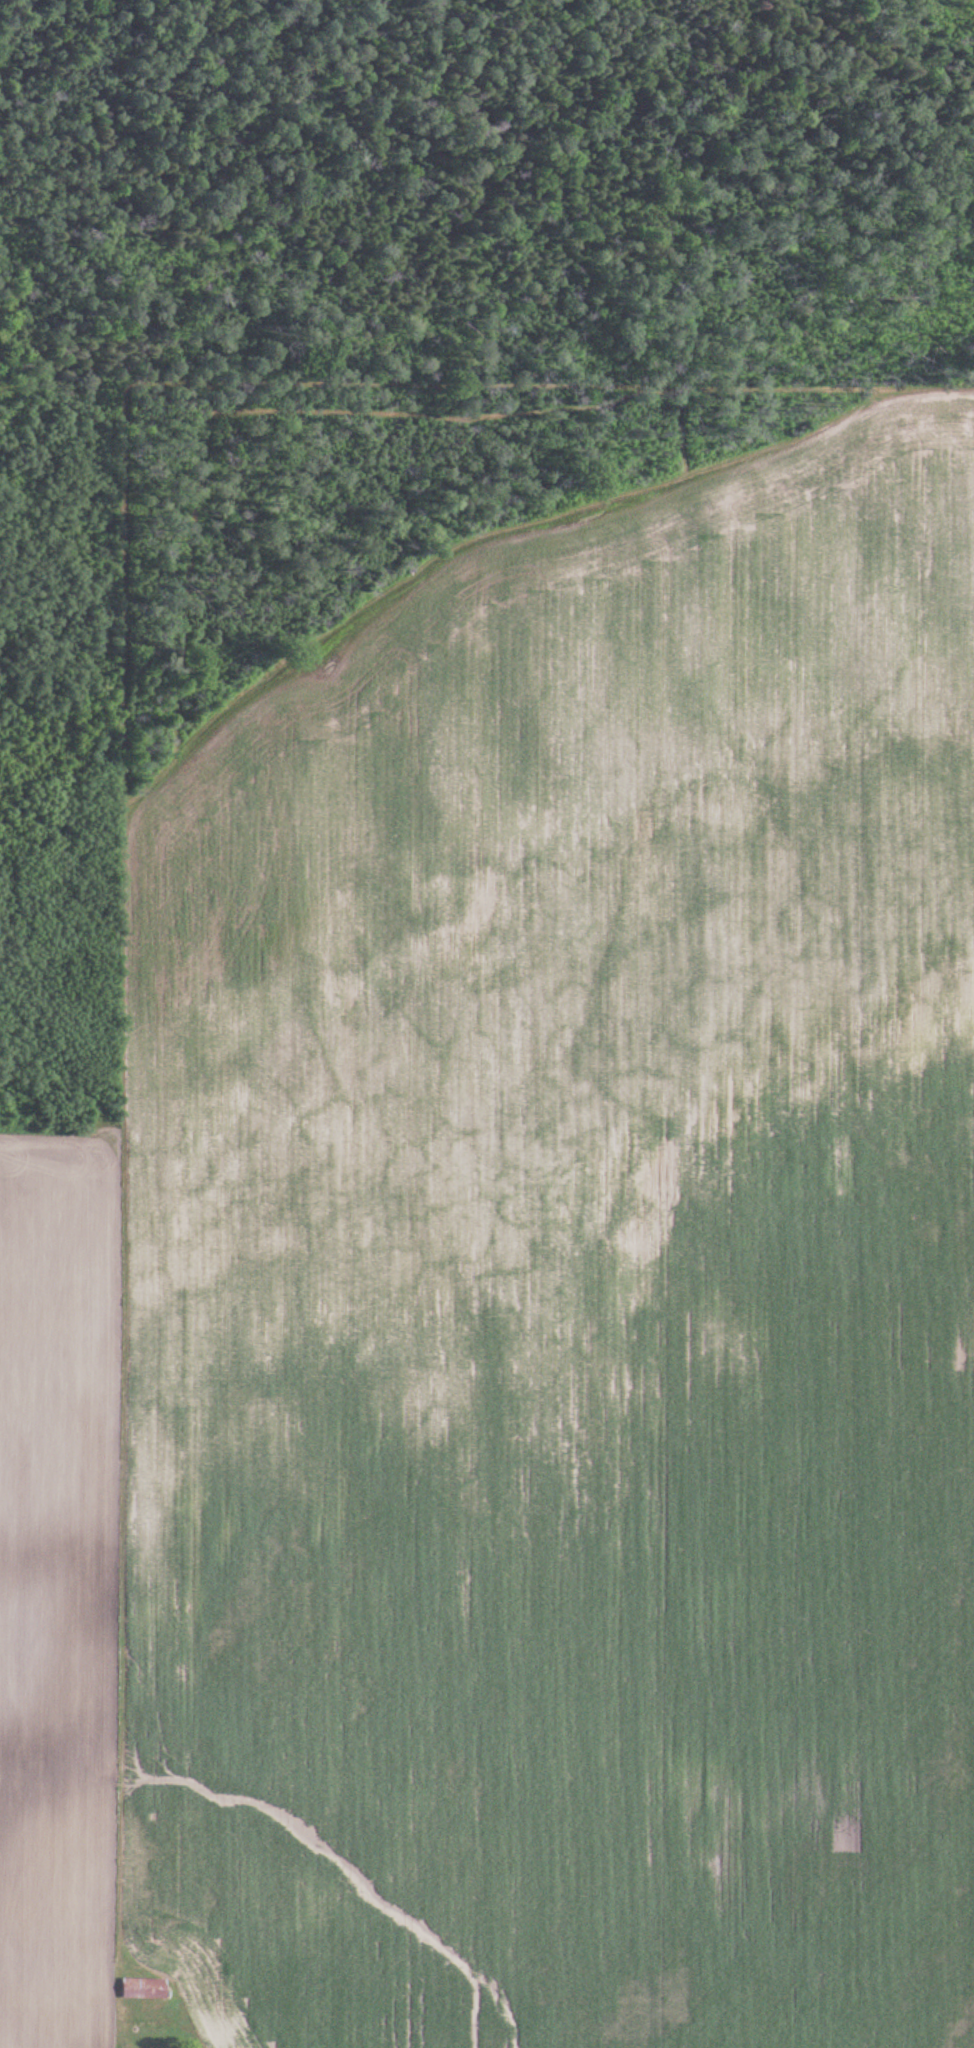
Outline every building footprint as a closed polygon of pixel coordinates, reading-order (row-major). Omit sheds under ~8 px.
[(165,1998),(165,1978),(123,1978),(123,1998),(165,1998)]
